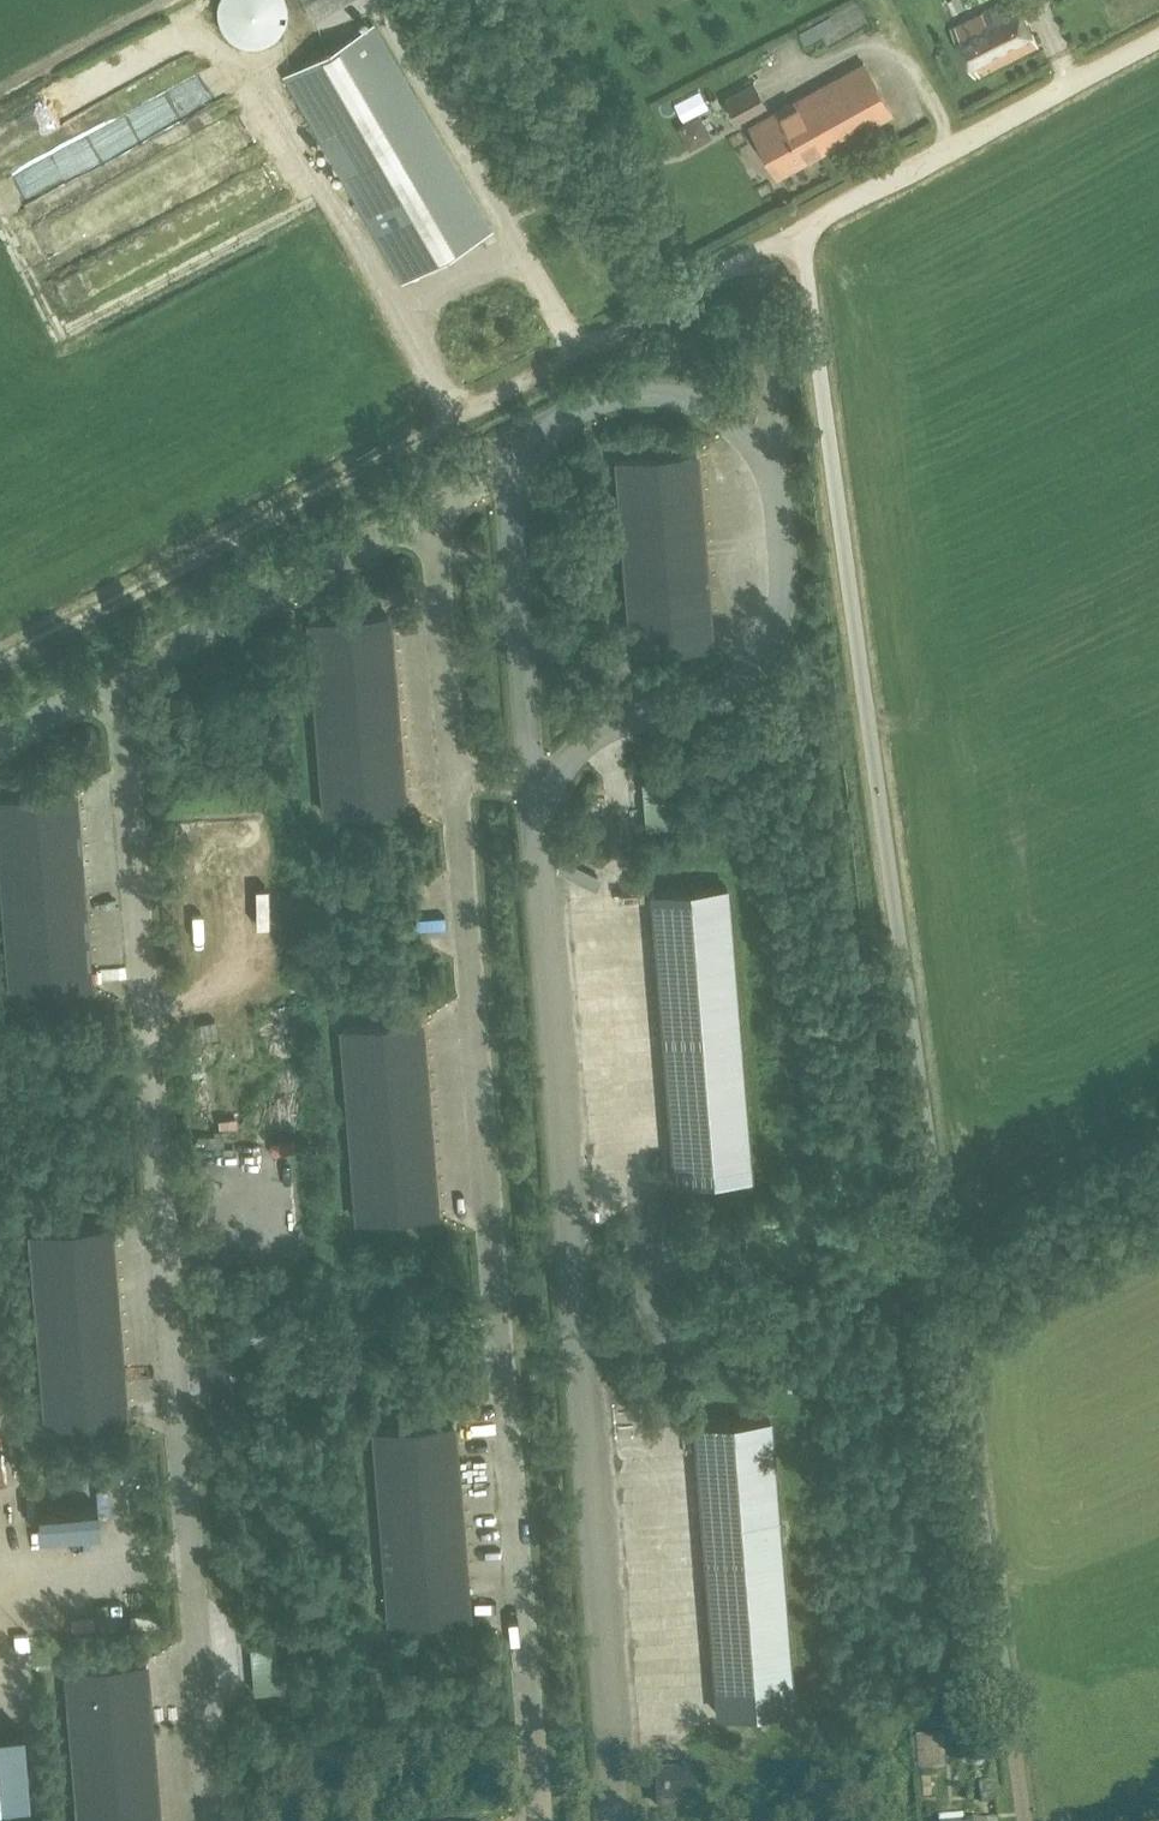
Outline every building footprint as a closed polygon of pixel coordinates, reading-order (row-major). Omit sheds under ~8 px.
[(252,45),(270,40),(281,29),(286,12),(283,0),(221,0),(218,11),(222,27),(236,41),(252,45)] [(312,15),(339,0),(303,0),(312,15)] [(1038,46),(1015,0),(1010,0),(952,28),(975,77),(1038,46)] [(283,75),(360,208),(401,280),(492,228),(451,155),(391,54),(375,22),(283,75)] [(207,61),(189,71),(204,97),(222,87),(207,61)] [(778,178),(891,114),(863,64),(749,127),(778,178)] [(753,81),(724,98),(737,122),(767,105),(753,81)] [(687,110),(695,134),(719,127),(712,103),(687,110)] [(630,653),(715,646),(698,452),(614,460),(630,653)] [(322,814),(406,807),(391,614),(307,621),(322,814)] [(640,779),(644,828),(669,826),(665,777),(640,779)] [(8,992),(94,984),(77,791),(0,797),(0,896),(8,992)] [(674,1182),(753,1177),(729,886),(649,892),(674,1182)] [(355,1221),(439,1214),(424,1021),(339,1028),(355,1221)] [(129,1419),(113,1225),(27,1231),(43,1427),(129,1419)] [(717,1714),(798,1708),(773,1417),(693,1423),(717,1714)] [(388,1623),(472,1616),(456,1423),(372,1429),(388,1623)] [(276,1640),(250,1643),(254,1691),(280,1689),(276,1640)] [(63,1667),(75,1820),(162,1820),(148,1660),(63,1667)] [(916,1736),(918,1771),(932,1770),(931,1736),(916,1736)] [(657,1807),(696,1804),(694,1770),(655,1773),(657,1807)]
